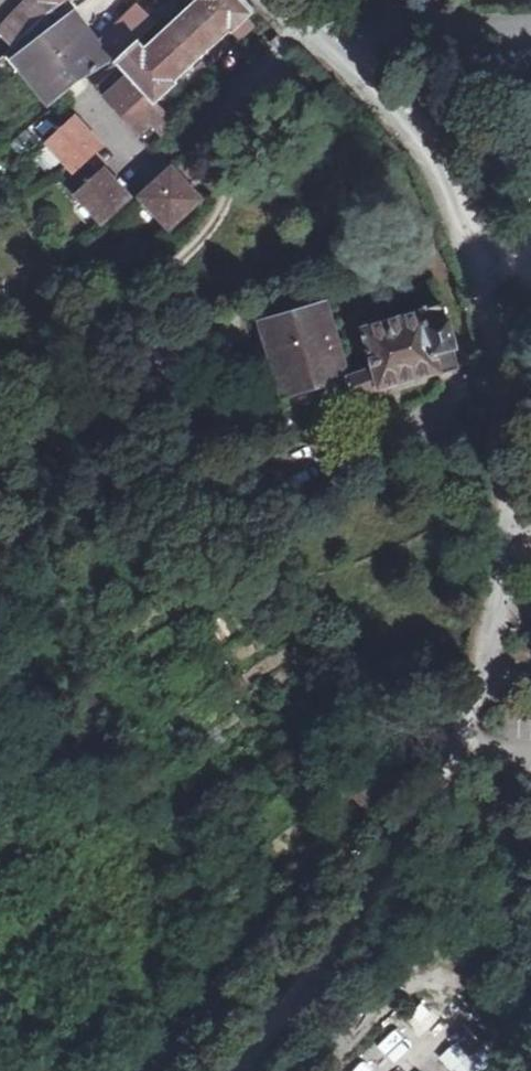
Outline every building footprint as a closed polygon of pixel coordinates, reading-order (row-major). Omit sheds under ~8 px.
[(0,29),(0,30),(15,46),(47,16),(67,0),(30,0),(0,29)] [(249,10),(239,0),(202,0),(146,50),(137,42),(117,61),(119,64),(96,86),(150,146),(174,123),(156,102),(177,84),(175,81),(207,53),(215,61),(230,48),(222,39),(230,31),(239,39),(254,26),(248,18),(252,14),(249,10)] [(157,24),(152,19),(140,7),(103,42),(116,59),(117,61),(137,42),(157,24)] [(161,10),(152,19),(157,24),(166,16),(161,10)] [(75,13),(13,61),(51,106),(90,74),(111,61),(75,13)] [(300,73),(310,63),(299,52),(288,62),(300,73)] [(0,62),(0,80),(3,83),(17,72),(9,62),(5,57),(0,62)] [(92,159),(99,153),(103,148),(74,116),(71,119),(47,142),(68,166),(58,174),(104,226),(133,200),(105,168),(101,171),(92,159)] [(101,171),(105,168),(109,165),(99,153),(92,159),(101,171)] [(200,201),(172,169),(142,196),(170,227),(200,201)] [(362,329),(374,370),(347,378),(353,398),(459,368),(455,351),(458,350),(451,320),(447,321),(444,306),(362,329)] [(265,327),(283,391),(346,373),(327,309),(265,327)] [(401,1016),(419,1037),(438,1020),(420,999),(401,1016)] [(434,1056),(450,1070),(481,1070),(485,1066),(472,1054),(482,1043),(464,1025),(434,1056)] [(394,1029),(377,1042),(396,1066),(413,1053),(394,1029)]
